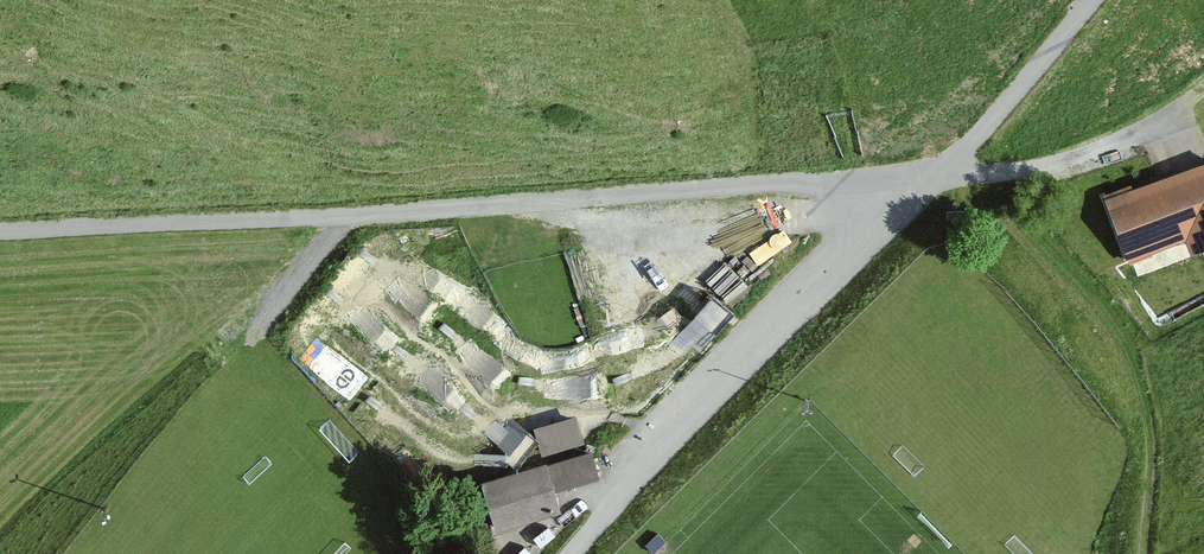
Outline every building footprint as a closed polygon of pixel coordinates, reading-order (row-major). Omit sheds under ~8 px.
[(1105,205),(1126,268),(1188,244),(1193,259),(1203,255),(1203,170),(1105,205)] [(576,421),(537,432),(544,456),(583,446),(576,421)] [(583,454),(482,487),(498,534),(558,515),(551,495),(592,481),(583,454)]
